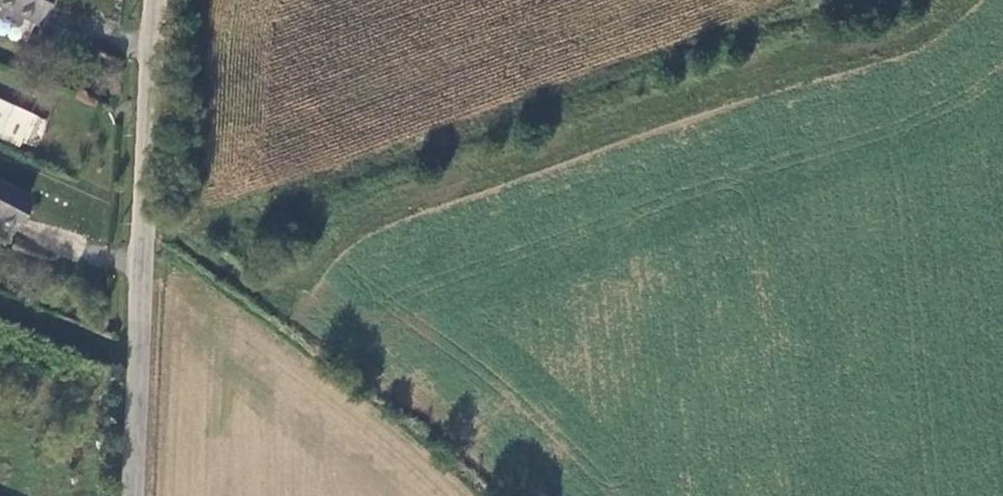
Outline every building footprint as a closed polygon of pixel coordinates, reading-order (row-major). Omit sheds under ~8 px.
[(33,22),(43,0),(0,0),(0,7),(33,22)] [(46,119),(0,99),(0,137),(32,152),(46,119)] [(12,233),(31,197),(0,181),(0,227),(12,233)]
